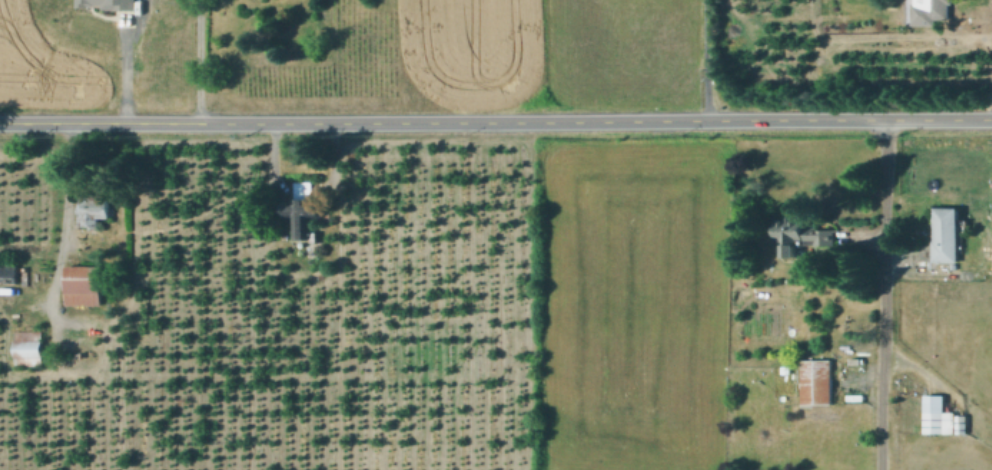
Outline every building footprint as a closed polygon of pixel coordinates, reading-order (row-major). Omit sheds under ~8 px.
[(75,4),(75,0),(134,0),(134,9),(102,8),(102,4),(75,4)] [(918,3),(918,0),(954,0),(954,5),(950,5),(950,19),(937,19),(938,25),(914,25),(914,3),(918,3)] [(296,205),(296,186),(326,187),(325,213),(324,213),(324,223),(312,222),(311,245),(299,244),(300,222),(286,221),(287,205),(296,205)] [(78,224),(78,205),(82,205),(83,193),(110,194),(109,216),(98,216),(98,225),(78,224)] [(961,208),(961,261),(935,261),(935,208),(961,208)] [(822,226),(822,239),(809,239),(809,242),(797,242),(797,256),(788,256),(788,242),(779,242),(779,219),(809,219),(809,226),(822,226)] [(16,282),(17,264),(0,263),(0,281),(16,282)] [(100,304),(100,265),(66,265),(65,304),(100,304)] [(41,329),(14,330),(14,365),(41,364),(41,329)] [(833,361),(834,404),(804,404),(804,361),(833,361)] [(955,413),(955,431),(926,431),(926,394),(943,394),(943,413),(955,413)]
